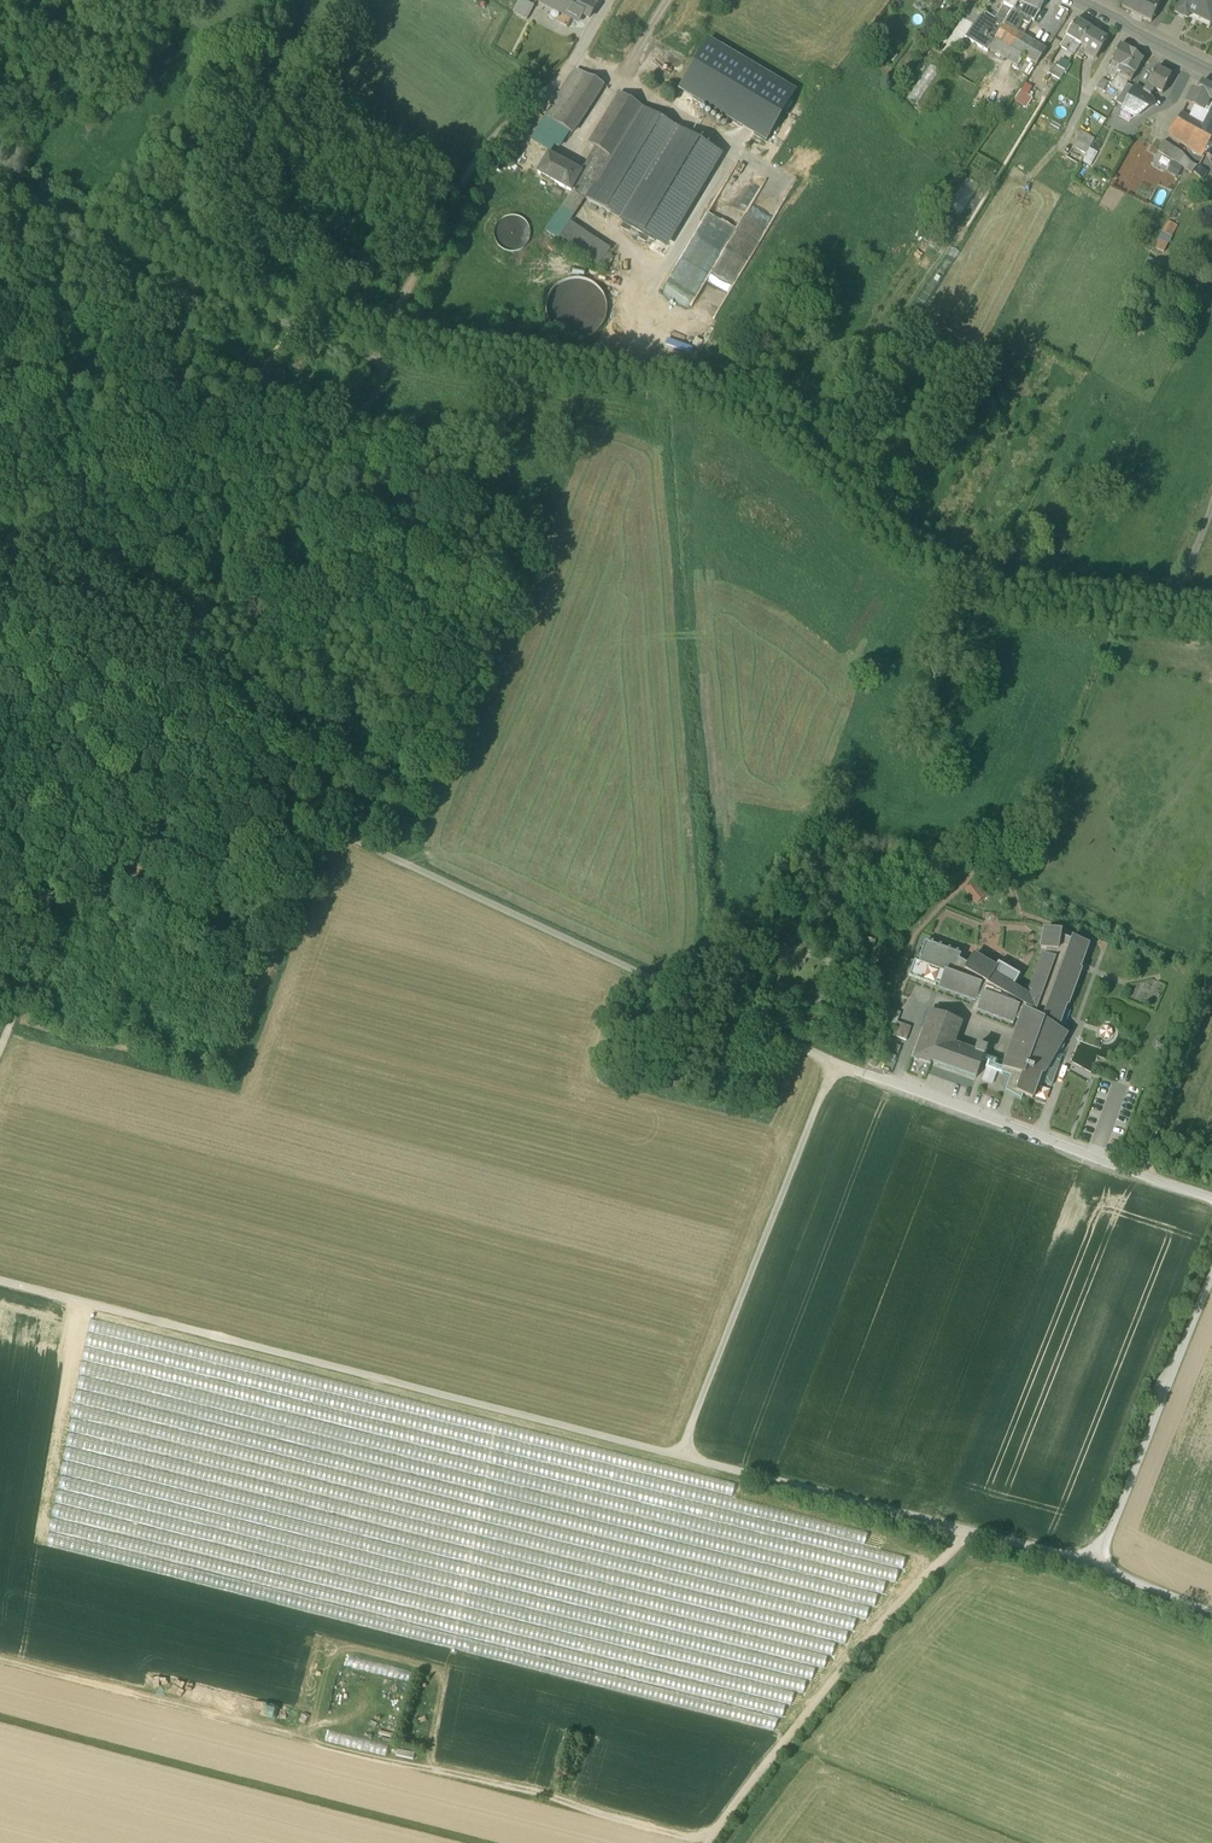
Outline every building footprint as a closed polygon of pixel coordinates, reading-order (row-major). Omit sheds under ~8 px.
[(524,0),(519,0),(513,13),(527,20),(535,6),(524,0)] [(580,0),(556,0),(553,7),(579,21),(583,14),(590,18),(595,8),(580,0)] [(996,22),(983,14),(980,18),(973,28),(965,41),(987,55),(989,51),(1004,28),(1005,28),(1005,27),(1017,5),(1008,0),(1006,0),(1004,3),(1006,4),(996,22)] [(1041,0),(1008,0),(1017,5),(1005,27),(1005,28),(1004,28),(1013,33),(1018,25),(1021,27),(1022,25),(1029,28),(1032,23),(1033,23),(1046,2),(1041,0)] [(1122,6),(1137,12),(1143,0),(1125,0),(1122,6)] [(1137,12),(1152,19),(1161,0),(1160,0),(1143,0),(1137,12)] [(1175,10),(1187,16),(1189,12),(1211,22),(1211,20),(1211,0),(1180,0),(1175,10)] [(973,12),(965,23),(967,24),(972,27),(973,28),(980,18),(973,12)] [(1090,31),(1076,23),(1060,49),(1066,53),(1073,42),(1080,47),(1090,31)] [(967,24),(961,32),(966,35),(972,27),(967,24)] [(1004,28),(989,51),(1017,69),(1024,60),(1036,68),(1046,53),(1013,33),(1004,28)] [(1107,41),(1090,31),(1080,47),(1087,52),(1084,57),(1094,62),(1107,41)] [(795,92),(709,41),(680,90),(766,141),(795,92)] [(890,46),(883,55),(890,60),(897,51),(890,46)] [(1143,59),(1120,47),(1108,70),(1111,71),(1108,76),(1115,80),(1117,77),(1128,82),(1130,83),(1143,59)] [(1069,66),(1061,61),(1057,69),(1065,73),(1069,66)] [(1172,72),(1156,65),(1147,84),(1143,93),(1150,97),(1155,87),(1162,91),(1172,72)] [(603,85),(576,70),(545,116),(568,131),(572,134),(603,85)] [(1128,82),(1117,77),(1115,80),(1111,88),(1122,94),(1127,86),(1127,85),(1128,82)] [(1202,79),(1196,90),(1193,88),(1187,99),(1204,108),(1208,99),(1211,101),(1211,84),(1202,79)] [(1108,85),(1102,81),(1096,89),(1102,93),(1108,85)] [(1134,89),(1127,86),(1122,94),(1116,104),(1124,108),(1134,89)] [(1141,93),(1134,89),(1124,108),(1122,111),(1136,119),(1152,107),(1150,97),(1143,93),(1141,92),(1141,93)] [(619,94),(589,144),(594,147),(610,157),(641,106),(619,94)] [(610,157),(585,199),(619,219),(675,126),(641,106),(610,157)] [(1204,122),(1211,127),(1211,106),(1204,122)] [(1195,118),(1181,111),(1168,133),(1183,141),(1195,118)] [(568,131),(545,116),(532,138),(537,142),(543,146),(542,146),(551,152),(555,145),(559,147),(568,131)] [(1195,118),(1183,141),(1203,151),(1211,133),(1211,127),(1204,122),(1195,118)] [(619,219),(619,220),(666,249),(722,154),(675,126),(619,219)] [(1093,140),(1081,133),(1066,159),(1074,164),(1078,166),(1093,140)] [(1197,164),(1164,143),(1158,152),(1191,173),(1197,164)] [(594,147),(581,172),(582,172),(571,192),(572,192),(584,199),(585,200),(585,199),(610,157),(594,147)] [(581,172),(549,154),(537,173),(571,192),(582,172),(581,172)] [(1208,167),(1199,163),(1194,173),(1202,177),(1208,167)] [(742,252),(750,256),(786,191),(764,179),(736,229),(743,233),(739,239),(746,244),(742,252)] [(960,214),(973,195),(961,187),(948,206),(960,214)] [(584,199),(572,192),(561,208),(574,216),(584,199)] [(561,208),(561,207),(545,230),(551,234),(556,238),(558,239),(597,266),(611,248),(570,222),(574,216),(561,208)] [(529,241),(530,234),(529,227),(525,221),(519,217),(512,216),(505,217),(499,221),(495,227),(494,234),(496,241),(499,247),(505,251),(512,252),(519,250),(525,246),(529,241)] [(1164,250),(1166,243),(1158,240),(1155,248),(1164,250)] [(605,321),(607,309),(605,297),(598,288),(588,281),(576,279),(564,281),(555,288),(548,298),(546,310),(548,321),(555,331),(565,338),(577,340),(588,338),(598,331),(605,321)] [(1014,987),(992,976),(996,967),(973,954),(968,965),(959,960),(959,959),(950,974),(945,973),(941,985),(939,989),(976,1003),(979,1004),(977,1011),(1012,1024),(1014,1019),(1020,1021),(1019,1023),(1003,1068),(996,1065),(998,1060),(984,1054),(981,1061),(987,1064),(985,1068),(1010,1078),(1005,1092),(1021,1100),(1022,1095),(1032,1099),(1039,1081),(1042,1073),(1044,1074),(1054,1058),(1056,1053),(1060,1052),(1062,1050),(1064,1047),(1065,1043),(1064,1040),(1067,1034),(1056,1028),(1057,1025),(1059,1026),(1066,1005),(1068,1005),(1081,969),(1080,968),(1088,944),(1072,939),(1072,940),(1060,936),(1061,932),(1044,928),(1040,947),(1045,949),(1043,955),(1042,954),(1029,991),(1031,991),(1030,995),(1014,987)] [(933,942),(928,943),(925,942),(920,958),(921,958),(919,962),(919,963),(941,972),(941,971),(945,973),(950,974),(959,959),(959,960),(961,955),(959,954),(958,951),(953,952),(951,951),(950,951),(950,948),(945,949),(942,948),(941,945),(936,946),(934,945),(933,945),(933,942)] [(941,972),(919,963),(919,962),(918,962),(915,961),(916,961),(914,960),(909,976),(936,986),(937,983),(941,985),(945,973),(941,971),(941,972)] [(962,1022),(931,1010),(930,1012),(929,1016),(932,1018),(917,1060),(930,1065),(931,1062),(975,1078),(981,1061),(984,1054),(986,1048),(978,1045),(975,1051),(954,1043),(962,1022)] [(911,1027),(898,1022),(893,1035),(906,1040),(911,1027)] [(1054,1058),(1044,1074),(1042,1073),(1039,1081),(1052,1085),(1060,1061),(1054,1058)] [(293,1698),(303,1700),(306,1681),(297,1680),(293,1698)] [(412,1700),(424,1704),(430,1686),(418,1682),(412,1700)] [(458,1694),(455,1710),(460,1711),(464,1695),(458,1694)] [(384,1734),(391,1735),(396,1714),(389,1712),(384,1734)]
